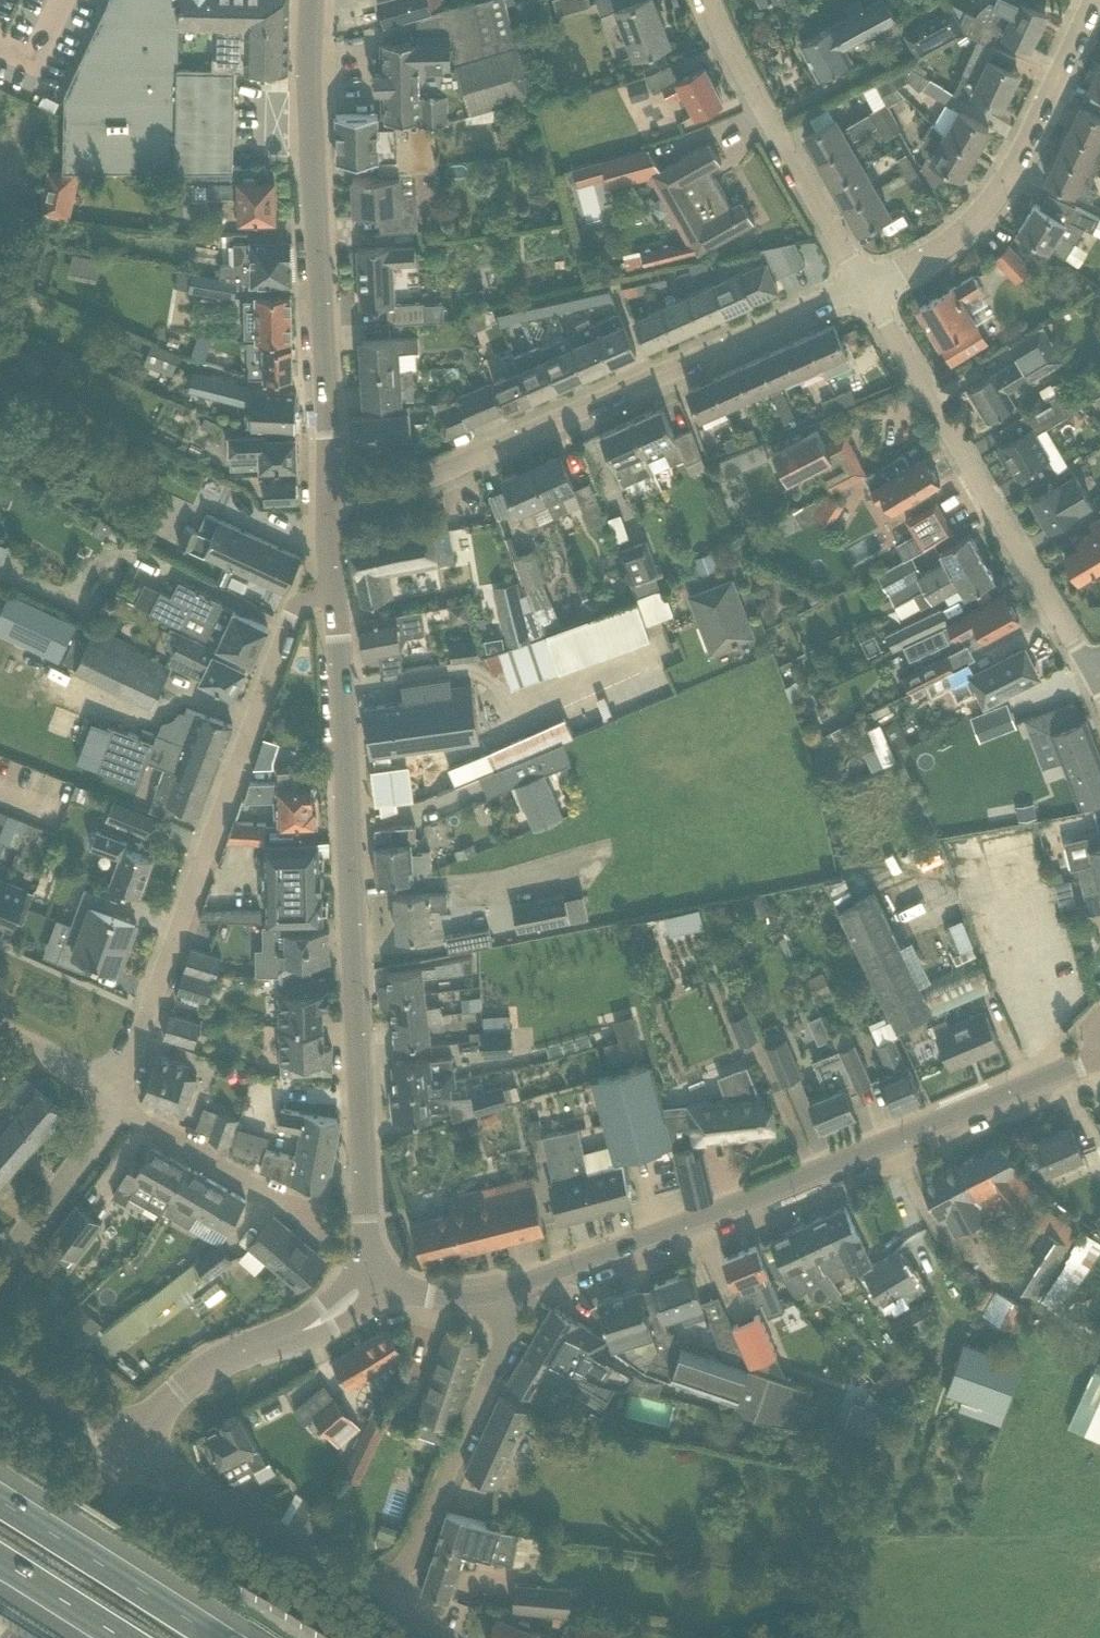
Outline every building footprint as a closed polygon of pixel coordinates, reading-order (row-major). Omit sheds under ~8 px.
[(66,91),(64,169),(79,168),(177,167),(234,165),(236,66),(289,67),(289,65),(290,0),(108,0),(66,91)] [(430,0),(378,0),(385,24),(418,15),(433,11),(430,0)] [(508,6),(507,0),(470,0),(433,11),(418,15),(418,39),(385,40),(385,77),(453,78),(453,64),(517,43),(508,6)] [(558,13),(591,3),(590,0),(554,0),(558,13)] [(648,49),(669,41),(652,0),(599,0),(604,13),(618,7),(637,54),(648,49)] [(820,31),(801,42),(819,76),(852,59),(846,47),(898,19),(888,0),(877,0),(863,7),(860,0),(857,0),(845,6),(850,15),(820,31)] [(1026,4),(1020,0),(1019,1),(1017,0),(997,0),(995,5),(987,21),(966,11),(961,21),(968,33),(979,39),(993,45),(999,31),(1031,46),(1046,13),(1026,4)] [(967,33),(953,8),(904,35),(918,60),(967,33)] [(1016,56),(993,45),(979,39),(973,51),(967,65),(963,73),(979,81),(974,92),(1002,105),(1018,72),(1010,68),(1016,56)] [(530,94),(517,43),(453,64),(453,78),(385,77),(386,117),(386,119),(420,118),(420,122),(434,122),(448,121),(448,118),(466,113),(467,122),(504,117),(503,110),(525,103),(524,96),(530,94)] [(923,88),(952,105),(958,96),(924,74),(927,69),(914,63),(909,66),(905,70),(891,78),(896,87),(909,80),(919,90),(923,88)] [(696,114),(704,110),(723,100),(705,66),(679,79),(671,64),(647,77),(655,91),(663,87),(670,99),(685,92),(696,114)] [(1090,87),(1099,92),(1099,67),(1090,87)] [(877,85),(888,103),(889,105),(905,96),(896,87),(891,78),(877,85)] [(645,81),(627,86),(632,100),(649,95),(645,81)] [(875,97),(880,107),(888,103),(877,85),(876,83),(865,89),(870,100),(875,97)] [(888,103),(880,107),(888,120),(896,134),(903,130),(889,105),(888,103)] [(849,142),(878,125),(888,120),(880,107),(870,112),(847,125),(849,129),(843,132),(835,118),(805,135),(819,159),(849,142)] [(1069,131),(1099,146),(1099,116),(1081,107),(1069,131)] [(960,111),(946,134),(975,151),(989,128),(970,117),(960,111)] [(435,135),(434,122),(420,122),(420,118),(386,119),(386,117),(378,117),(378,113),(337,114),(337,137),(435,135)] [(886,139),(896,134),(888,120),(878,125),(886,139)] [(961,175),(975,151),(946,134),(940,131),(932,124),(925,136),(940,145),(931,159),(927,156),(922,166),(922,169),(934,188),(949,168),(961,175)] [(1099,163),(1099,146),(1069,131),(1058,155),(1095,173),(1099,163)] [(379,172),(401,172),(416,172),(436,171),(435,135),(337,137),(338,160),(378,160),(379,172)] [(602,161),(573,169),(578,186),(607,178),(608,185),(653,172),(687,233),(693,243),(698,252),(755,221),(743,199),(732,206),(711,168),(722,162),(710,141),(691,151),(661,168),(648,147),(602,161)] [(862,165),(849,142),(819,159),(832,182),(862,165)] [(905,173),(915,167),(907,153),(897,159),(905,173)] [(1046,179),(1066,188),(1092,201),(1097,189),(1089,185),(1095,173),(1058,155),(1046,179)] [(276,218),(275,178),(233,179),(234,165),(177,167),(177,182),(209,181),(210,197),(240,196),(240,219),(276,218)] [(832,182),(846,206),(876,189),(862,165),(832,182)] [(915,167),(905,173),(912,186),(922,181),(915,167)] [(66,219),(79,168),(64,169),(49,169),(38,212),(66,219)] [(418,230),(416,174),(353,177),(354,180),(351,181),(352,198),(354,197),(355,212),(388,211),(389,230),(380,230),(380,232),(402,230),(418,230)] [(889,213),(876,189),(846,206),(859,230),(889,213)] [(1076,242),(1084,228),(1093,232),(1099,217),(1076,206),(1069,219),(1066,218),(1064,221),(1035,203),(1019,229),(1049,248),(1049,247),(1065,257),(1066,255),(1079,264),(1089,250),(1076,242)] [(235,263),(221,264),(221,276),(237,280),(256,283),(269,282),(291,282),(290,241),(234,242),(235,263)] [(751,267),(722,280),(734,308),(764,295),(780,288),(775,278),(805,264),(795,241),(759,248),(765,260),(751,267)] [(415,246),(392,247),(392,246),(357,248),(360,307),(387,305),(388,324),(426,321),(425,304),(425,302),(395,303),(393,265),(416,263),(415,246)] [(1009,246),(996,258),(1017,280),(1030,268),(1009,246)] [(641,250),(624,254),(627,270),(645,266),(681,257),(678,247),(642,255),(641,250)] [(706,262),(690,265),(692,275),(708,271),(706,262)] [(194,271),(191,290),(234,298),(237,280),(221,276),(194,271)] [(941,344),(942,343),(943,345),(942,346),(952,362),(987,341),(962,301),(982,289),(974,274),(919,308),(941,344)] [(667,277),(652,280),(654,290),(669,287),(667,277)] [(636,284),(638,293),(654,290),(652,280),(636,284)] [(705,320),(734,308),(722,280),(693,293),(705,320)] [(610,289),(583,295),(585,306),(614,300),(610,289)] [(677,333),(705,320),(693,293),(664,305),(677,333)] [(257,299),(242,299),(243,338),(257,338),(257,340),(270,340),(292,340),(291,295),(269,295),(257,295),(257,299)] [(583,295),(554,302),(558,312),(585,306),(583,295)] [(554,302),(527,308),(529,318),(558,312),(554,302)] [(443,303),(425,304),(426,321),(444,320),(443,303)] [(677,333),(664,305),(635,318),(647,346),(677,333)] [(529,318),(527,308),(498,314),(501,326),(513,322),(529,318)] [(619,313),(593,325),(610,363),(636,351),(624,323),(619,313)] [(584,374),(610,363),(593,325),(590,318),(577,323),(585,341),(572,347),(584,374)] [(834,324),(809,335),(825,372),(850,361),(834,324)] [(197,335),(191,357),(208,363),(211,350),(214,337),(197,335)] [(567,335),(542,347),(541,347),(558,386),(584,374),(572,347),(567,335)] [(785,346),(797,373),(798,373),(802,382),(825,372),(809,335),(785,346)] [(1007,390),(1050,364),(1032,335),(1011,348),(1017,358),(968,388),(987,420),(1015,403),(1007,390)] [(399,369),(397,352),(419,351),(418,337),(362,340),(364,370),(399,369)] [(150,345),(144,362),(173,373),(179,356),(150,345)] [(250,360),(250,377),(293,376),(292,345),(264,345),(265,360),(250,360)] [(541,345),(516,357),(521,369),(520,369),(532,397),(558,386),(541,347),(542,347),(541,345)] [(773,384),(797,373),(785,346),(761,357),(773,384)] [(506,409),(532,397),(520,369),(521,369),(516,357),(513,351),(499,357),(507,375),(494,381),(506,409)] [(15,356),(11,366),(22,371),(26,361),(15,356)] [(749,395),(773,384),(761,357),(737,368),(749,395)] [(713,378),(725,405),(749,395),(737,368),(713,378)] [(400,385),(399,369),(364,370),(366,400),(409,398),(408,385),(400,385)] [(296,429),(297,391),(264,390),(210,375),(205,392),(252,405),(251,428),(296,429)] [(730,417),(725,405),(713,378),(689,389),(705,427),(730,417)] [(1089,385),(1099,403),(1099,402),(1099,379),(1089,385)] [(490,383),(475,391),(487,418),(502,411),(490,383)] [(772,394),(779,410),(790,406),(782,389),(772,394)] [(851,389),(836,395),(841,405),(855,400),(851,389)] [(475,391),(456,399),(468,426),(487,418),(475,391)] [(1049,456),(1035,433),(1069,413),(1057,394),(1001,427),(1009,440),(1001,445),(1019,474),(1049,456)] [(826,411),(841,405),(836,395),(822,401),(826,411)] [(446,436),(468,426),(456,399),(431,402),(446,436)] [(354,445),(411,439),(408,405),(370,408),(371,414),(351,416),(354,445)] [(662,406),(631,420),(645,450),(650,460),(665,453),(670,464),(684,458),(686,463),(702,456),(692,429),(675,436),(662,406)] [(779,410),(787,427),(798,422),(790,406),(779,410)] [(631,420),(601,434),(623,484),(655,471),(650,460),(645,450),(631,420)] [(753,429),(738,434),(743,445),(757,439),(753,429)] [(865,471),(845,434),(824,445),(818,429),(773,451),(788,482),(820,465),(831,488),(865,471)] [(263,466),(275,465),(297,464),(297,460),(299,457),(299,451),(296,449),(296,435),(267,436),(267,431),(228,432),(229,452),(230,451),(231,468),(251,466),(263,466)] [(729,451),(743,445),(738,434),(724,440),(729,451)] [(726,473),(769,461),(765,445),(722,456),(726,473)] [(559,452),(531,465),(547,499),(553,516),(569,509),(580,504),(582,503),(568,472),(559,452)] [(885,498),(893,512),(940,482),(925,456),(910,465),(903,453),(864,476),(879,502),(885,498)] [(1091,502),(1069,464),(1040,481),(1045,489),(1032,497),(1049,527),(1077,510),(1091,502)] [(531,465),(504,477),(512,497),(526,528),(539,522),(553,516),(547,499),(531,465)] [(298,501),(297,472),(264,473),(265,502),(298,501)] [(830,495),(819,511),(833,521),(844,505),(830,495)] [(582,503),(580,504),(590,526),(606,518),(597,497),(582,503)] [(915,533),(896,544),(905,559),(924,548),(954,530),(936,501),(906,518),(915,533)] [(186,524),(186,525),(293,573),(300,556),(220,518),(207,512),(199,530),(186,524)] [(349,534),(362,603),(392,597),(389,583),(384,584),(382,574),(455,561),(451,536),(447,515),(349,534)] [(1089,522),(1094,530),(1078,540),(1080,544),(1065,553),(1079,578),(1099,565),(1099,516),(1089,522)] [(285,590),(293,573),(186,525),(179,541),(265,582),(285,590)] [(914,594),(983,555),(970,533),(939,550),(945,561),(924,573),(912,555),(878,575),(895,605),(914,594)] [(505,537),(528,597),(543,634),(561,625),(543,579),(547,577),(534,548),(520,554),(512,535),(505,537)] [(659,570),(648,539),(619,550),(630,581),(659,570)] [(9,545),(0,542),(0,562),(3,563),(9,545)] [(965,595),(996,578),(983,555),(914,594),(915,595),(921,607),(932,600),(933,602),(960,587),(965,595)] [(222,567),(216,581),(225,586),(231,572),(222,567)] [(755,636),(734,579),(691,596),(700,619),(706,617),(718,648),(733,643),(734,644),(755,636)] [(268,626),(221,604),(223,600),(184,581),(177,596),(161,589),(150,611),(162,616),(162,617),(252,660),(268,626)] [(664,588),(625,603),(640,639),(651,635),(646,623),(674,613),(664,588)] [(57,658),(75,623),(11,591),(0,613),(0,630),(57,658)] [(816,592),(808,596),(812,605),(820,601),(816,592)] [(981,624),(987,636),(1019,619),(1004,592),(948,623),(949,624),(904,646),(911,660),(923,654),(924,657),(940,650),(939,647),(950,641),(950,640),(956,636),(957,637),(981,624)] [(532,639),(543,634),(528,597),(522,599),(498,605),(506,646),(532,639)] [(507,648),(499,652),(505,669),(506,671),(510,681),(512,686),(640,639),(625,603),(593,616),(507,648)] [(942,609),(887,635),(894,650),(904,646),(949,624),(948,623),(942,609)] [(360,620),(364,655),(402,651),(400,636),(422,633),(418,610),(360,620)] [(246,667),(226,658),(227,657),(220,654),(222,649),(182,630),(173,648),(175,649),(168,661),(233,693),(235,690),(239,689),(242,683),(240,679),(246,667)] [(76,634),(62,660),(150,704),(163,680),(128,664),(134,650),(93,631),(87,638),(76,634)] [(481,658),(475,640),(449,643),(452,662),(481,658)] [(985,702),(1038,676),(1024,649),(974,674),(968,661),(954,669),(955,670),(925,684),(929,692),(951,681),(961,701),(979,691),(985,702)] [(169,667),(134,650),(128,664),(163,680),(169,667)] [(925,684),(955,670),(954,669),(946,654),(902,676),(910,692),(925,684)] [(404,701),(363,707),(370,754),(480,738),(472,684),(451,687),(450,679),(402,686),(404,701)] [(1008,701),(970,716),(980,740),(1017,726),(1008,701)] [(153,741),(111,726),(110,730),(216,769),(233,725),(186,707),(174,740),(156,733),(153,741)] [(507,764),(540,750),(563,741),(572,736),(564,718),(488,752),(449,768),(456,785),(479,776),(507,764)] [(895,718),(880,726),(891,747),(896,745),(898,750),(909,745),(895,718)] [(1085,718),(1051,731),(1080,806),(1099,799),(1099,755),(1085,718)] [(200,814),(216,769),(110,730),(96,768),(138,784),(147,760),(165,767),(154,797),(200,814)] [(563,815),(544,773),(570,762),(563,741),(540,750),(507,764),(534,829),(563,815)] [(409,758),(371,762),(374,797),(412,793),(409,758)] [(300,824),(316,823),(316,806),(314,806),(313,798),(315,796),(315,791),(313,789),(312,785),(298,786),(297,767),(277,768),(278,781),(250,782),(245,801),(263,800),(273,800),(274,824),(266,823),(266,824),(234,822),(228,839),(264,842),(264,841),(265,842),(288,841),(301,841),(300,824)] [(111,818),(135,827),(141,812),(117,803),(111,818)] [(1034,803),(1016,806),(1019,820),(1037,817),(1034,803)] [(9,814),(2,839),(23,844),(30,820),(9,814)] [(433,871),(432,853),(413,854),(412,843),(417,842),(416,824),(375,827),(376,849),(374,849),(375,859),(377,859),(377,867),(375,867),(376,877),(378,877),(378,881),(400,880),(414,878),(433,871)] [(1064,840),(1071,867),(1077,866),(1080,878),(1096,874),(1097,879),(1099,878),(1099,828),(1087,831),(1088,835),(1064,840)] [(153,858),(125,848),(127,841),(97,830),(91,846),(120,856),(110,884),(140,895),(153,858)] [(322,875),(322,871),(319,871),(319,865),(324,865),(324,854),(319,854),(319,841),(301,841),(288,841),(265,842),(266,872),(264,872),(264,889),(267,889),(267,919),(322,918),(323,912),(328,912),(327,901),(322,901),(322,895),(320,895),(320,888),(322,888),(322,884),(324,884),(324,875),(322,875)] [(1008,875),(1001,844),(992,846),(998,877),(1008,875)] [(1080,878),(1085,898),(1088,914),(1099,911),(1099,878),(1097,879),(1096,874),(1080,878)] [(900,945),(874,892),(855,900),(845,876),(824,880),(896,1028),(932,1011),(919,985),(932,979),(913,939),(900,945)] [(1074,895),(1069,880),(1054,884),(1058,899),(1074,895)] [(0,895),(0,923),(1,925),(11,929),(26,890),(5,881),(0,895)] [(106,909),(111,896),(85,887),(71,924),(131,946),(138,927),(134,926),(136,920),(106,909)] [(428,894),(428,893),(395,895),(397,936),(431,935),(430,909),(448,908),(447,894),(428,894)] [(518,931),(570,920),(565,895),(512,905),(518,931)] [(699,908),(682,912),(687,931),(704,927),(699,908)] [(241,911),(230,912),(231,920),(241,920),(241,911)] [(241,920),(251,921),(251,911),(241,911),(241,920)] [(261,911),(251,911),(251,921),(261,921),(261,911)] [(220,920),(231,920),(230,912),(220,912),(220,920)] [(948,922),(960,959),(979,953),(967,916),(948,922)] [(124,964),(131,946),(71,924),(58,961),(84,970),(89,958),(118,969),(120,963),(124,964)] [(311,962),(330,961),(329,929),(287,930),(287,925),(264,926),(264,949),(256,949),(256,975),(311,974),(311,962)] [(489,927),(446,936),(449,952),(493,943),(489,927)] [(191,948),(185,968),(215,978),(222,958),(191,948)] [(438,972),(469,970),(468,958),(438,960),(438,972)] [(379,988),(380,997),(426,992),(424,976),(438,975),(437,966),(388,972),(389,987),(379,988)] [(208,1001),(215,978),(185,968),(177,991),(208,1001)] [(331,1006),(330,978),(290,979),(291,991),(280,991),(281,1025),(323,1024),(323,1007),(331,1006)] [(428,1006),(426,992),(380,997),(381,1005),(392,1004),(393,1019),(442,1013),(441,1005),(428,1006)] [(949,1066),(1000,1045),(985,1011),(951,1025),(952,1029),(937,1036),(949,1066)] [(451,1012),(442,1013),(393,1019),(396,1043),(431,1039),(429,1024),(443,1022),(443,1021),(452,1020),(451,1012)] [(747,1012),(730,1019),(737,1037),(754,1030),(747,1012)] [(812,1017),(819,1041),(832,1038),(825,1013),(812,1017)] [(195,1045),(201,1023),(170,1014),(164,1036),(195,1045)] [(293,1062),(293,1074),(332,1073),(332,1045),(324,1045),(324,1028),(281,1029),(282,1062),(293,1062)] [(515,1054),(513,1029),(484,1031),(486,1056),(515,1054)] [(802,1075),(786,1037),(766,1046),(782,1084),(802,1075)] [(893,1109),(922,1097),(908,1065),(906,1066),(894,1038),(878,1044),(890,1073),(879,1077),(893,1109)] [(856,1087),(871,1081),(854,1043),(840,1049),(854,1081),(856,1087)] [(855,1112),(843,1086),(854,1081),(840,1049),(812,1061),(826,1093),(809,1101),(823,1133),(838,1126),(836,1121),(855,1112)] [(186,1073),(189,1064),(158,1053),(143,1094),(159,1100),(157,1107),(183,1117),(197,1077),(186,1073)] [(393,1062),(396,1089),(396,1090),(451,1084),(452,1085),(457,1084),(455,1069),(454,1069),(453,1057),(432,1059),(432,1058),(393,1062)] [(672,1145),(650,1063),(592,1079),(613,1161),(672,1145)] [(692,1143),(776,1134),(773,1111),(766,1112),(764,1095),(760,1096),(747,1065),(734,1070),(727,1084),(732,1098),(664,1106),(672,1141),(681,1181),(681,1183),(687,1204),(714,1197),(703,1153),(695,1155),(692,1143)] [(63,1111),(31,1084),(10,1109),(0,1100),(0,1184),(63,1111)] [(453,1098),(452,1085),(451,1084),(396,1090),(396,1089),(391,1090),(394,1119),(432,1114),(431,1101),(453,1098)] [(509,1103),(508,1101),(513,1099),(510,1087),(505,1088),(504,1086),(472,1095),(478,1113),(509,1103)] [(291,1182),(329,1189),(340,1123),(338,1119),(283,1108),(279,1126),(301,1131),(296,1156),(265,1149),(260,1168),(291,1182)] [(1039,1142),(1021,1154),(1032,1172),(1040,1167),(1052,1186),(1056,1183),(1055,1181),(1059,1179),(1062,1184),(1080,1173),(1070,1158),(1088,1146),(1074,1125),(1076,1124),(1074,1120),(1072,1121),(1064,1110),(1061,1112),(1059,1109),(1044,1118),(1046,1122),(1042,1124),(1048,1132),(1044,1135),(1045,1136),(1041,1139),(1040,1137),(1037,1140),(1039,1142)] [(209,1138),(228,1145),(238,1118),(219,1111),(209,1138)] [(234,1149),(261,1158),(269,1133),(242,1124),(234,1149)] [(588,1172),(578,1128),(543,1135),(553,1183),(549,1184),(559,1222),(605,1210),(594,1171),(588,1172)] [(1015,1171),(1021,1168),(1001,1142),(922,1183),(941,1219),(946,1217),(955,1233),(976,1221),(993,1213),(1007,1231),(1017,1224),(1016,1221),(1021,1217),(1041,1234),(1011,1281),(1041,1298),(1074,1247),(1070,1244),(1080,1230),(1041,1203),(1015,1171)] [(164,1212),(189,1167),(152,1146),(141,1164),(134,1160),(113,1196),(126,1203),(133,1190),(147,1198),(144,1203),(162,1214),(164,1212)] [(599,1169),(594,1171),(605,1210),(633,1202),(622,1164),(599,1170),(599,1169)] [(246,1200),(189,1167),(164,1212),(190,1228),(197,1216),(227,1233),(246,1200)] [(423,1262),(544,1231),(539,1210),(540,1209),(536,1190),(486,1203),(483,1189),(448,1198),(452,1212),(431,1217),(410,1224),(423,1262)] [(75,1258),(102,1223),(76,1204),(50,1239),(75,1258)] [(845,1273),(871,1261),(845,1205),(820,1217),(835,1249),(845,1273)] [(324,1259),(275,1216),(250,1245),(299,1287),(324,1259)] [(820,1217),(796,1228),(811,1260),(820,1282),(831,1297),(841,1291),(832,1279),(845,1273),(835,1249),(820,1217)] [(817,1306),(831,1297),(820,1282),(811,1260),(796,1228),(771,1240),(778,1257),(769,1261),(776,1275),(778,1274),(798,1296),(807,1290),(817,1306)] [(1097,1254),(1099,1249),(1099,1242),(1094,1238),(1092,1241),(1090,1239),(1085,1246),(1097,1254)] [(219,1242),(193,1263),(207,1281),(233,1261),(219,1242)] [(766,1306),(780,1301),(756,1245),(725,1258),(740,1297),(759,1289),(766,1306)] [(897,1250),(862,1270),(888,1312),(892,1309),(895,1314),(909,1305),(907,1301),(922,1292),(897,1250)] [(690,1270),(653,1283),(665,1317),(681,1312),(685,1324),(707,1316),(690,1270)] [(983,1308),(993,1291),(981,1284),(972,1301),(983,1308)] [(640,1288),(598,1301),(602,1312),(605,1322),(613,1345),(643,1370),(734,1403),(756,1411),(754,1418),(798,1427),(811,1387),(788,1380),(752,1368),(724,1360),(683,1347),(680,1346),(676,1340),(651,1348),(646,1334),(654,1331),(647,1309),(640,1288)] [(1032,1310),(997,1290),(984,1314),(1015,1331),(1023,1317),(1027,1319),(1032,1310)] [(103,1324),(91,1312),(79,1300),(58,1324),(83,1346),(84,1348),(99,1336),(95,1333),(103,1324)] [(928,1300),(892,1321),(902,1337),(937,1316),(928,1300)] [(553,1305),(528,1346),(567,1370),(569,1371),(571,1367),(600,1380),(616,1384),(640,1390),(646,1379),(600,1352),(586,1343),(594,1330),(571,1316),(553,1305)] [(752,1368),(751,1366),(732,1326),(726,1313),(710,1319),(724,1360),(752,1368)] [(732,1326),(751,1366),(777,1354),(759,1314),(732,1326)] [(393,1361),(403,1355),(389,1331),(384,1330),(333,1360),(348,1386),(370,1374),(378,1388),(401,1374),(393,1361)] [(478,1342),(447,1332),(440,1352),(414,1433),(445,1444),(478,1342)] [(952,1377),(947,1390),(963,1396),(1005,1410),(1022,1361),(1021,1361),(964,1341),(952,1377)] [(528,1346),(507,1381),(526,1392),(536,1399),(544,1404),(551,1408),(552,1406),(564,1387),(559,1383),(567,1370),(528,1346)] [(1081,1422),(1090,1425),(1087,1434),(1099,1438),(1099,1365),(1081,1422)] [(571,1367),(569,1371),(609,1395),(616,1384),(600,1380),(571,1367)] [(466,1471),(497,1486),(533,1408),(502,1393),(466,1471)] [(361,1428),(335,1396),(304,1422),(322,1444),(331,1436),(333,1438),(324,1445),(334,1458),(344,1449),(341,1445),(361,1428)] [(231,1479),(255,1467),(256,1469),(266,1464),(239,1413),(223,1422),(224,1424),(218,1427),(216,1425),(209,1429),(209,1432),(206,1433),(223,1465),(224,1465),(231,1479)] [(367,1464),(387,1420),(372,1413),(352,1457),(367,1464)] [(590,1419),(589,1421),(601,1426),(602,1423),(603,1420),(592,1415),(590,1419)] [(322,1516),(303,1498),(289,1523),(311,1536),(322,1516)] [(512,1565),(518,1532),(501,1530),(502,1526),(448,1511),(438,1541),(479,1555),(479,1554),(512,1565)] [(449,1598),(461,1563),(475,1568),(479,1555),(438,1541),(423,1589),(449,1598)] [(569,1614),(572,1587),(538,1584),(536,1611),(569,1614)] [(497,1616),(488,1637),(552,1637),(497,1616)] [(579,1621),(573,1637),(624,1637),(579,1621)]
